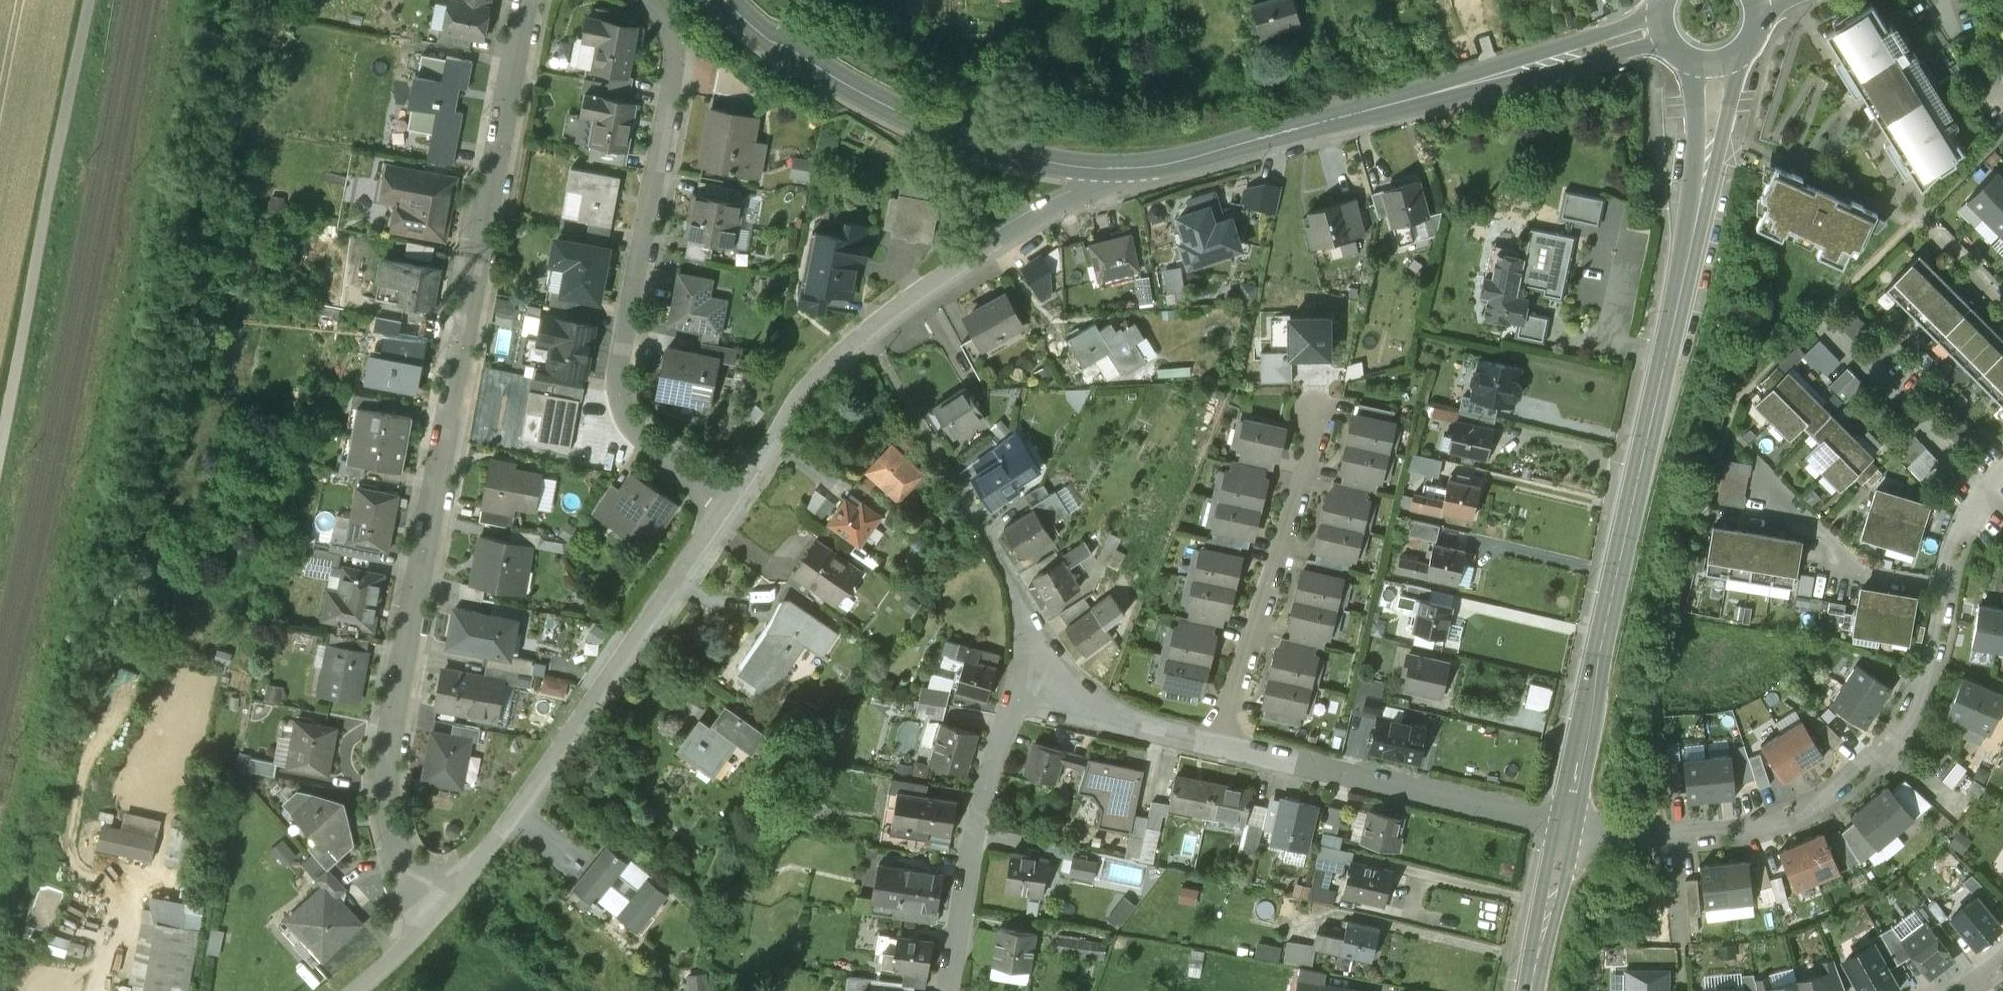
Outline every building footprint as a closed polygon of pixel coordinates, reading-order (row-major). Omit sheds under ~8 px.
[(446,26),(446,27),(472,32),(484,34),(489,3),(474,0),(451,0),(446,26)] [(1293,0),(1269,0),(1253,4),(1260,34),(1300,24),(1293,0)] [(1950,115),(1911,52),(1909,54),(1891,24),(1886,27),(1871,2),(1823,32),(1839,57),(1833,61),(1854,94),(1860,91),(1889,138),(1883,142),(1903,175),(1909,171),(1900,156),(1902,154),(1922,187),(1938,171),(1939,172),(1955,162),(1952,157),(1962,151),(1961,149),(1961,148),(1943,119),(1950,115)] [(637,20),(589,11),(585,32),(600,35),(595,62),(613,65),(627,68),(637,20)] [(472,32),(446,27),(446,26),(441,25),(439,38),(470,44),(472,32)] [(600,35),(585,32),(583,44),(580,59),(588,60),(595,62),(600,35)] [(583,44),(575,43),(573,57),(580,59),(583,44)] [(737,63),(721,49),(714,83),(756,91),(758,79),(737,63)] [(472,56),(449,52),(440,99),(434,128),(458,132),(463,107),(455,105),(460,80),(468,81),(472,56)] [(595,62),(588,60),(585,73),(610,78),(613,65),(595,62)] [(627,68),(613,65),(610,78),(632,82),(634,69),(627,68)] [(444,75),(417,70),(411,100),(415,100),(416,95),(440,99),(444,75)] [(632,82),(610,78),(608,90),(630,94),(632,82)] [(608,90),(587,86),(583,107),(599,110),(594,136),(626,142),(627,142),(636,96),(630,94),(608,90)] [(753,107),(711,100),(701,156),(731,161),(731,162),(735,163),(735,162),(747,164),(750,147),(746,146),(753,107)] [(582,114),(569,111),(565,131),(594,136),(599,110),(583,107),(582,114)] [(458,132),(434,128),(430,153),(453,158),(458,132)] [(626,142),(594,136),(592,150),(623,156),(626,142)] [(623,169),(572,159),(568,181),(585,184),(580,211),(592,213),(613,218),(623,169)] [(454,188),(419,181),(421,169),(390,163),(387,177),(396,178),(393,193),(404,195),(403,204),(397,207),(395,220),(444,230),(448,208),(450,208),(454,188)] [(1849,202),(1807,183),(1804,187),(1797,184),(1801,176),(1774,164),(1759,196),(1767,200),(1755,225),(1781,237),(1786,227),(1821,243),(1816,254),(1842,266),(1854,241),(1862,245),(1877,212),(1850,199),(1849,202)] [(456,176),(421,169),(419,181),(454,188),(456,176)] [(1996,170),(1966,200),(1983,217),(2002,197),(2002,178),(1996,170)] [(743,180),(701,172),(698,186),(740,193),(743,180)] [(901,177),(899,189),(927,195),(929,183),(901,177)] [(1418,179),(1384,189),(1391,212),(1399,241),(1418,236),(1412,218),(1428,213),(1418,179)] [(698,186),(696,185),(692,207),(738,216),(742,194),(698,186)] [(1280,189),(1264,186),(1259,209),(1275,212),(1280,189)] [(1604,196),(1564,188),(1558,216),(1598,225),(1604,196)] [(927,195),(899,189),(892,229),(933,236),(940,197),(927,195)] [(1391,212),(1384,189),(1372,193),(1379,216),(1391,212)] [(1187,201),(1190,212),(1208,207),(1211,217),(1221,214),(1214,192),(1187,201)] [(1369,234),(1357,196),(1305,211),(1316,250),(1369,234)] [(1983,217),(1999,234),(2002,230),(2002,197),(1983,217)] [(738,216),(692,207),(688,228),(690,229),(714,233),(734,237),(738,216)] [(1190,212),(1178,216),(1186,241),(1188,247),(1208,241),(1218,237),(1214,225),(1211,217),(1208,207),(1190,212)] [(1440,208),(1428,213),(1412,218),(1418,236),(1435,233),(1440,208)] [(613,218),(592,213),(590,225),(611,229),(613,218)] [(1231,219),(1214,225),(1218,237),(1208,241),(1212,256),(1240,247),(1231,219)] [(863,227),(851,224),(848,237),(861,240),(863,227)] [(611,229),(590,225),(587,237),(609,241),(611,229)] [(1576,235),(1529,225),(1522,256),(1524,256),(1518,284),(1542,289),(1541,295),(1562,300),(1576,235)] [(1129,228),(1110,233),(1112,237),(1130,233),(1129,228)] [(714,233),(690,229),(687,247),(711,251),(714,233)] [(848,237),(813,230),(802,282),(808,284),(808,285),(827,289),(849,294),(857,256),(863,257),(867,241),(848,237)] [(587,237),(561,232),(556,253),(572,256),(567,282),(597,288),(600,289),(609,241),(587,237)] [(1112,237),(1091,242),(1099,278),(1139,268),(1130,233),(1112,237)] [(436,240),(410,235),(407,248),(433,253),(436,240)] [(1082,239),(1071,242),(1076,262),(1086,260),(1082,239)] [(1208,241),(1188,247),(1186,241),(1182,242),(1188,264),(1212,256),(1208,241)] [(1522,256),(1497,250),(1491,276),(1484,275),(1480,294),(1487,296),(1483,316),(1518,324),(1523,325),(1526,311),(1529,297),(1516,295),(1518,284),(1524,256),(1522,256)] [(406,255),(385,251),(378,291),(399,295),(406,255)] [(442,262),(406,255),(399,295),(434,302),(442,262)] [(1060,284),(1042,255),(1023,267),(1042,296),(1060,284)] [(1930,269),(1917,256),(1885,287),(1898,300),(1930,269)] [(713,269),(681,263),(672,312),(706,319),(721,321),(725,302),(707,299),(713,269)] [(1166,269),(1170,293),(1176,292),(1184,291),(1180,267),(1166,269)] [(1930,269),(1898,300),(1911,313),(1943,282),(1930,269)] [(567,282),(555,280),(552,295),(594,302),(597,288),(567,282)] [(827,289),(808,285),(808,284),(802,282),(797,301),(823,307),(827,289)] [(1955,294),(1943,282),(1911,313),(1924,326),(1955,294)] [(1185,298),(1184,291),(1176,292),(1177,299),(1185,298)] [(1005,294),(968,314),(977,333),(981,339),(995,331),(997,336),(998,337),(1003,334),(1002,333),(1020,323),(1005,294)] [(1955,294),(1924,326),(1936,339),(1968,307),(1955,294)] [(595,317),(546,307),(542,329),(559,332),(554,359),(565,361),(586,365),(595,317)] [(1968,307),(1936,339),(1949,351),(1981,320),(1968,307)] [(1860,318),(1850,308),(1836,321),(1847,332),(1860,318)] [(403,314),(378,310),(376,322),(387,324),(387,323),(401,326),(403,314)] [(1550,316),(1526,311),(1523,325),(1518,324),(1515,336),(1544,342),(1550,316)] [(1290,318),(1291,350),(1291,356),(1328,355),(1327,318),(1290,318)] [(1860,318),(1847,332),(1857,343),(1871,329),(1860,318)] [(721,321),(706,319),(704,331),(719,334),(721,321)] [(1095,319),(1067,336),(1083,364),(1110,348),(1111,347),(1098,326),(1095,319)] [(1116,330),(1110,319),(1098,326),(1111,347),(1110,348),(1124,372),(1145,359),(1134,340),(1143,335),(1134,320),(1116,330)] [(1981,320),(1949,351),(1962,364),(1993,333),(1981,320)] [(401,326),(387,323),(387,324),(383,348),(375,347),(370,373),(415,382),(418,366),(422,367),(428,331),(401,326)] [(997,336),(983,343),(989,354),(1026,333),(1020,323),(1002,333),(1003,334),(998,337),(997,336)] [(542,329),(529,326),(524,353),(537,356),(554,359),(559,332),(542,329)] [(719,334),(704,331),(702,343),(720,346),(720,347),(737,350),(739,338),(719,334)] [(995,331),(981,339),(983,343),(997,336),(995,331)] [(977,333),(961,342),(973,363),(989,354),(983,343),(981,339),(977,333)] [(1962,364),(1974,377),(2002,348),(2002,343),(1993,333),(1962,364)] [(692,344),(666,339),(665,341),(667,341),(659,382),(658,382),(657,384),(679,388),(679,386),(712,392),(720,347),(720,346),(702,343),(692,341),(692,344)] [(1918,346),(1912,339),(1904,346),(1911,352),(1918,346)] [(1825,347),(1816,360),(1831,370),(1840,357),(1825,347)] [(1974,377),(1987,390),(2002,374),(2002,348),(1974,377)] [(1291,350),(1259,351),(1260,380),(1292,380),(1291,356),(1291,350)] [(1791,350),(1782,359),(1788,365),(1797,356),(1791,350)] [(554,359),(537,356),(535,368),(562,373),(565,361),(554,359)] [(1519,367),(1480,359),(1478,370),(1472,374),(1471,381),(1475,387),(1472,397),(1472,398),(1498,404),(1511,406),(1513,398),(1519,394),(1520,387),(1516,381),(1519,367)] [(1347,363),(1344,379),(1364,374),(1361,360),(1347,363)] [(586,365),(565,361),(562,373),(579,376),(579,375),(584,376),(586,365)] [(1784,374),(1776,365),(1760,380),(1769,389),(1784,374)] [(1942,372),(1935,365),(1927,373),(1934,381),(1942,372)] [(535,368),(533,379),(582,389),(584,376),(579,375),(579,376),(562,373),(535,368)] [(1769,389),(1757,401),(1774,417),(1802,390),(1785,373),(1769,389)] [(1987,390),(2000,402),(2002,399),(2002,374),(1987,390)] [(582,389),(533,379),(528,401),(544,404),(539,431),(573,437),(582,389)] [(966,384),(929,408),(939,423),(943,420),(952,434),(983,414),(984,413),(984,412),(966,384)] [(379,390),(356,385),(353,399),(359,400),(360,398),(377,401),(379,390)] [(1012,391),(987,388),(986,404),(985,412),(984,412),(984,413),(983,414),(992,429),(1003,419),(1012,391)] [(1802,390),(1774,417),(1791,434),(1803,423),(1818,408),(1819,407),(1802,390)] [(1961,391),(1952,399),(1959,406),(1968,398),(1961,391)] [(1498,404),(1472,398),(1472,397),(1463,395),(1460,410),(1495,418),(1498,404)] [(377,401),(360,398),(359,400),(355,426),(409,436),(415,409),(377,401)] [(1394,411),(1359,403),(1356,415),(1391,423),(1394,411)] [(1846,405),(1838,413),(1844,419),(1852,412),(1846,405)] [(1818,408),(1803,423),(1811,431),(1826,416),(1818,408)] [(1460,410),(1458,410),(1455,421),(1492,429),(1495,418),(1460,410)] [(1356,415),(1354,414),(1348,443),(1387,451),(1393,423),(1391,423),(1356,415)] [(1956,414),(1942,428),(1952,439),(1966,425),(1956,414)] [(1826,416),(1811,431),(1820,440),(1835,425),(1826,416)] [(1284,428),(1245,419),(1238,448),(1275,457),(1277,457),(1284,428)] [(1492,429),(1455,421),(1452,435),(1448,434),(1448,438),(1442,437),(1440,447),(1465,453),(1463,459),(1471,461),(1473,455),(1486,458),(1492,429)] [(1853,441),(1836,424),(1835,425),(1820,440),(1808,452),(1825,469),(1853,441)] [(1966,425),(1952,439),(1963,449),(1976,435),(1966,425)] [(409,436),(355,426),(350,452),(349,454),(366,457),(404,464),(409,436)] [(1011,430),(993,444),(999,454),(1019,442),(1011,430)] [(1872,435),(1867,430),(1862,435),(1867,440),(1872,435)] [(1914,435),(1900,448),(1910,459),(1924,445),(1914,435)] [(923,469),(891,440),(867,467),(898,496),(923,469)] [(1853,441),(1825,469),(1841,486),(1853,474),(1868,459),(1869,458),(1853,441)] [(1001,457),(974,474),(992,504),(1020,487),(1016,482),(1037,469),(1020,442),(1019,442),(999,454),(1001,457)] [(1387,451),(1348,443),(1341,471),(1379,479),(1380,480),(1387,451)] [(1275,457),(1240,448),(1238,459),(1238,460),(1266,467),(1272,469),(1275,457)] [(518,455),(493,450),(485,497),(516,502),(518,496),(538,500),(544,465),(517,460),(518,455)] [(366,457),(349,454),(350,452),(344,451),(341,464),(364,468),(366,457)] [(1440,460),(1412,453),(1408,468),(1437,474),(1440,460)] [(1266,467),(1238,460),(1238,459),(1232,458),(1229,470),(1264,479),(1266,467)] [(1751,463),(1724,458),(1722,470),(1748,474),(1749,474),(1751,463)] [(1868,459),(1853,474),(1862,483),(1866,479),(1877,468),(1868,459)] [(634,461),(616,488),(617,489),(605,507),(648,536),(678,490),(634,461)] [(1877,468),(1866,479),(1871,484),(1882,473),(1877,468)] [(1229,470),(1226,470),(1220,498),(1259,507),(1266,479),(1264,479),(1229,470)] [(1748,474),(1722,470),(1718,490),(1744,494),(1748,474)] [(1379,479),(1343,471),(1340,482),(1340,483),(1368,489),(1368,490),(1376,491),(1379,479)] [(1457,480),(1448,478),(1446,487),(1441,510),(1443,510),(1472,517),(1479,486),(1467,483),(1468,478),(1459,475),(1457,480)] [(400,487),(360,479),(357,494),(362,495),(355,534),(380,539),(390,541),(400,487)] [(875,494),(856,480),(848,491),(849,492),(861,500),(862,500),(868,504),(875,494)] [(1043,480),(1024,492),(1030,502),(1049,490),(1043,480)] [(1368,489),(1340,483),(1340,482),(1333,480),(1331,493),(1366,501),(1368,490),(1368,489)] [(616,488),(606,482),(594,500),(605,507),(617,489),(616,488)] [(1446,487),(1424,482),(1421,493),(1414,492),(1411,505),(1442,512),(1443,510),(1441,510),(1446,487)] [(1049,490),(1030,502),(1033,507),(1047,529),(1054,525),(1052,521),(1069,510),(1054,487),(1049,490)] [(1901,497),(1875,489),(1861,532),(1888,541),(1901,497)] [(1744,494),(1718,490),(1716,501),(1743,506),(1745,494),(1744,494)] [(810,506),(821,515),(833,500),(822,491),(810,506)] [(849,492),(846,497),(858,505),(861,500),(849,492)] [(1331,493),(1328,492),(1322,520),(1361,529),(1368,501),(1366,501),(1331,493)] [(516,502),(485,497),(481,513),(513,519),(516,502)] [(858,505),(846,497),(828,520),(860,543),(881,513),(868,504),(862,500),(861,500),(858,505)] [(1928,505),(1901,497),(1888,541),(1914,549),(1928,505)] [(1259,507),(1220,498),(1213,526),(1215,526),(1251,535),(1253,535),(1259,507)] [(1033,507),(1005,525),(1023,553),(1051,536),(1047,529),(1033,507)] [(544,525),(513,519),(511,532),(534,536),(534,537),(540,538),(543,526),(544,525)] [(1437,525),(1411,519),(1408,533),(1434,539),(1437,525)] [(1361,529),(1322,520),(1315,548),(1317,549),(1352,557),(1355,557),(1361,529)] [(1940,523),(1931,520),(1929,527),(1938,530),(1940,523)] [(1734,529),(1712,525),(1705,571),(1727,575),(1734,529)] [(511,532),(482,526),(473,574),(473,575),(486,578),(525,585),(534,537),(534,536),(511,532)] [(573,532),(543,526),(540,538),(566,543),(573,532)] [(1251,535),(1215,526),(1212,537),(1212,538),(1241,545),(1248,547),(1251,535)] [(1756,533),(1734,529),(1727,575),(1748,578),(1756,533)] [(355,534),(333,530),(331,543),(342,545),(378,551),(380,539),(355,534)] [(1110,531),(1096,559),(1106,564),(1121,537),(1110,531)] [(1778,536),(1756,533),(1748,578),(1770,582),(1778,536)] [(1931,537),(1924,534),(1919,550),(1926,552),(1931,537)] [(1241,545),(1212,538),(1212,537),(1206,536),(1203,548),(1238,556),(1241,545)] [(1800,540),(1778,536),(1770,582),(1792,586),(1800,540)] [(331,543),(312,539),(309,553),(339,558),(342,545),(331,543)] [(860,571),(816,539),(794,570),(810,582),(838,602),(845,592),(856,590),(854,580),(860,571)] [(1085,540),(1059,555),(1061,558),(1063,557),(1068,565),(1092,551),(1085,540)] [(1433,543),(1428,564),(1399,557),(1396,569),(1428,576),(1428,575),(1457,582),(1465,551),(1433,543)] [(1203,548),(1201,547),(1194,575),(1234,585),(1240,557),(1238,556),(1203,548)] [(1055,548),(1036,559),(1042,570),(1061,558),(1059,555),(1055,548)] [(1352,557),(1317,549),(1315,560),(1342,567),(1349,569),(1352,557)] [(1706,555),(1698,553),(1694,569),(1702,571),(1706,555)] [(1042,570),(1034,575),(1050,602),(1079,584),(1068,565),(1063,557),(1061,558),(1042,570)] [(383,565),(345,558),(339,590),(329,588),(325,610),(375,619),(378,604),(376,604),(383,565)] [(1342,567),(1315,560),(1307,558),(1304,570),(1340,579),(1342,567)] [(794,570),(792,570),(786,578),(804,591),(810,582),(794,570)] [(1304,570),(1302,570),(1296,598),(1335,608),(1342,579),(1340,579),(1304,570)] [(486,578),(473,575),(473,574),(463,573),(461,587),(484,591),(486,578)] [(1814,575),(1800,573),(1795,604),(1808,606),(1814,575)] [(1234,585),(1194,575),(1188,603),(1225,612),(1227,613),(1234,585)] [(804,591),(786,578),(778,591),(785,596),(786,594),(806,608),(813,597),(804,591)] [(1431,589),(1401,582),(1399,593),(1420,597),(1420,599),(1428,601),(1431,589)] [(1887,593),(1860,589),(1853,629),(1880,634),(1887,593)] [(1090,605),(1089,606),(1089,607),(1091,606),(1105,625),(1125,610),(1110,590),(1090,605)] [(1428,601),(1420,599),(1420,597),(1399,593),(1396,604),(1416,609),(1412,629),(1446,637),(1452,606),(1428,601)] [(1915,598),(1887,593),(1880,634),(1908,639),(1915,598)] [(785,596),(742,656),(762,670),(759,673),(767,679),(770,680),(774,680),(777,678),(780,676),(807,638),(823,650),(837,630),(806,608),(786,594),(785,596)] [(1083,596),(1060,610),(1068,623),(1089,607),(1089,606),(1090,605),(1083,596)] [(520,609),(493,604),(493,606),(484,604),(484,602),(457,598),(450,636),(477,641),(478,639),(487,641),(486,642),(491,643),(513,647),(513,646),(520,609)] [(1335,608),(1296,598),(1289,626),(1326,635),(1328,636),(1335,608)] [(1973,604),(1963,602),(1961,615),(1971,616),(1973,604)] [(1225,612),(1190,604),(1187,615),(1216,622),(1216,623),(1222,625),(1225,612)] [(2001,609),(1978,605),(1971,645),(1995,649),(2001,609)] [(1068,623),(1065,625),(1084,652),(1110,633),(1105,625),(1091,606),(1068,623)] [(1751,607),(1744,606),(1741,621),(1749,623),(1751,607)] [(2001,609),(1995,649),(2002,651),(2002,609),(2001,609)] [(1851,612),(1844,611),(1841,627),(1848,628),(1851,612)] [(1216,622),(1187,615),(1180,613),(1177,625),(1213,634),(1216,623),(1216,622)] [(1924,625),(1917,623),(1914,639),(1921,641),(1924,625)] [(1177,625),(1175,625),(1169,653),(1208,663),(1215,635),(1213,634),(1177,625)] [(370,631),(345,626),(343,638),(368,643),(370,631)] [(1326,635),(1291,627),(1288,638),(1317,645),(1317,646),(1323,647),(1326,635)] [(343,638),(330,636),(321,686),(359,693),(368,643),(343,638)] [(978,659),(982,647),(949,636),(943,650),(965,656),(960,671),(956,685),(955,688),(986,697),(995,664),(978,659)] [(1288,638),(1282,636),(1278,648),(1314,657),(1317,646),(1317,645),(1288,638)] [(513,646),(513,647),(491,643),(489,656),(536,665),(538,651),(513,646)] [(982,647),(978,659),(995,664),(1000,652),(982,647)] [(1278,648),(1277,648),(1270,676),(1309,685),(1316,657),(1314,657),(1278,648)] [(1208,663),(1169,653),(1162,681),(1164,682),(1199,690),(1201,691),(1208,663)] [(1892,661),(1871,653),(1866,664),(1887,672),(1892,661)] [(1447,663),(1407,654),(1403,672),(1408,673),(1404,688),(1440,696),(1447,663)] [(536,665),(489,656),(487,667),(501,670),(501,672),(533,678),(536,665)] [(487,667),(446,660),(438,699),(494,709),(501,672),(501,670),(487,667)] [(1891,686),(1856,663),(1843,683),(1878,706),(1891,686)] [(927,686),(950,689),(952,684),(956,685),(960,671),(956,670),(953,676),(932,670),(927,686)] [(1383,681),(1359,675),(1356,688),(1380,694),(1383,681)] [(1309,685),(1270,676),(1263,704),(1301,713),(1303,714),(1309,685)] [(1984,686),(1962,676),(1946,714),(1967,724),(1984,686)] [(1533,679),(1526,703),(1549,710),(1557,685),(1533,679)] [(1199,690),(1164,682),(1161,694),(1196,702),(1199,690)] [(1878,706),(1843,683),(1829,703),(1865,726),(1878,706)] [(923,685),(921,697),(946,702),(950,689),(927,686),(923,685)] [(1984,686),(1967,724),(1989,733),(2002,700),(2002,694),(1984,686)] [(1380,694),(1356,688),(1351,710),(1375,716),(1376,710),(1380,711),(1383,700),(1379,699),(1380,694)] [(719,712),(715,718),(702,709),(682,737),(696,747),(714,760),(738,726),(753,736),(765,719),(727,693),(715,710),(719,712)] [(946,702),(921,697),(917,709),(942,713),(946,702)] [(1301,713),(1265,705),(1262,717),(1298,725),(1301,713)] [(338,720),(298,713),(289,757),(330,765),(338,720)] [(482,719),(455,714),(453,726),(472,730),(472,731),(480,733),(482,719)] [(1340,714),(1336,735),(1347,737),(1350,716),(1340,714)] [(1841,738),(1818,714),(1810,723),(1832,746),(1841,738)] [(1425,728),(1379,717),(1371,749),(1419,760),(1423,744),(1421,743),(1425,728)] [(1823,755),(1801,719),(1781,732),(1803,768),(1809,764),(1823,755)] [(977,729),(944,720),(933,760),(966,769),(977,729)] [(453,726),(433,723),(424,772),(464,779),(472,731),(472,730),(453,726)] [(1781,732),(1761,744),(1782,780),(1803,768),(1781,732)] [(1035,741),(1024,770),(1055,780),(1061,761),(1085,768),(1089,756),(1035,741)] [(1743,744),(1731,748),(1739,770),(1751,766),(1743,744)] [(714,760),(696,747),(689,757),(707,770),(714,760)] [(279,754),(253,749),(250,762),(276,767),(279,754)] [(1759,753),(1748,757),(1758,787),(1770,784),(1759,753)] [(1731,754),(1707,756),(1711,798),(1735,796),(1731,754)] [(1134,765),(1089,756),(1085,768),(1079,790),(1093,792),(1103,807),(1097,826),(1130,831),(1134,813),(1136,806),(1142,775),(1134,765)] [(1707,756),(1683,758),(1687,800),(1711,798),(1707,756)] [(1957,761),(1942,780),(1951,787),(1966,769),(1957,761)] [(1680,771),(1668,772),(1670,794),(1677,793),(1682,793),(1680,771)] [(927,781),(892,775),(890,786),(925,793),(927,781)] [(1213,784),(1177,776),(1170,805),(1207,813),(1213,784)] [(1931,803),(1904,779),(1891,790),(1914,817),(1931,803)] [(1984,787),(1975,780),(1968,789),(1977,796),(1984,787)] [(1252,792),(1213,784),(1207,813),(1245,822),(1252,792)] [(332,791),(323,799),(312,786),(305,785),(290,798),(312,823),(319,824),(323,828),(320,831),(338,851),(354,835),(352,822),(348,825),(340,816),(349,808),(347,798),(343,802),(338,796),(342,793),(332,791)] [(1887,785),(1869,800),(1895,832),(1914,817),(1891,790),(1887,785)] [(925,793),(890,786),(882,828),(926,836),(928,836),(930,826),(951,829),(956,798),(925,793)] [(1252,792),(1245,822),(1250,823),(1263,826),(1270,796),(1252,792)] [(1282,799),(1270,796),(1263,826),(1259,840),(1272,843),(1282,799)] [(1317,807),(1282,799),(1272,843),(1306,851),(1317,807)] [(1869,800),(1850,815),(1854,820),(1877,848),(1895,832),(1869,800)] [(1164,804),(1151,801),(1148,816),(1146,826),(1159,829),(1164,804)] [(162,815),(125,806),(121,822),(159,831),(162,815)] [(1329,806),(1323,833),(1338,836),(1344,810),(1329,806)] [(743,808),(736,817),(748,827),(755,818),(743,808)] [(1406,819),(1370,810),(1363,842),(1399,850),(1406,819)] [(191,815),(175,812),(166,856),(181,859),(191,815)] [(1139,859),(1146,826),(1148,816),(1134,813),(1130,831),(1125,856),(1139,859)] [(1877,848),(1854,820),(1841,831),(1860,861),(1877,848)] [(157,833),(102,821),(97,841),(153,853),(157,833)] [(209,824),(195,821),(182,889),(195,892),(209,824)] [(1259,840),(1263,826),(1250,823),(1244,848),(1257,851),(1259,840)] [(951,829),(930,826),(928,836),(926,836),(925,842),(948,846),(951,829)] [(338,851),(320,831),(310,839),(328,859),(338,851)] [(284,832),(273,842),(284,855),(296,845),(284,832)] [(1823,832),(1800,841),(1817,880),(1839,870),(1823,832)] [(1853,852),(1840,832),(1831,838),(1844,858),(1853,852)] [(649,864),(640,875),(622,860),(630,849),(612,834),(578,876),(597,891),(613,872),(632,887),(620,902),(641,918),(670,881),(649,864)] [(1075,844),(1048,837),(1045,848),(1072,856),(1075,844)] [(1800,841),(1778,851),(1795,889),(1817,880),(1800,841)] [(1344,849),(1320,843),(1316,861),(1340,867),(1344,849)] [(1249,885),(1257,851),(1244,848),(1235,882),(1249,885)] [(1011,850),(1005,886),(1042,892),(1049,857),(1011,850)] [(1853,852),(1844,858),(1848,865),(1857,860),(1853,852)] [(749,853),(741,864),(753,872),(761,861),(749,853)] [(1074,856),(1071,871),(1094,876),(1098,862),(1074,856)] [(1747,859),(1724,862),(1728,903),(1752,900),(1747,859)] [(347,879),(329,860),(318,871),(325,879),(327,877),(337,888),(347,879)] [(943,872),(884,862),(878,896),(937,906),(943,872)] [(1393,872),(1352,862),(1347,881),(1353,882),(1350,896),(1385,905),(1393,872)] [(1724,862),(1700,864),(1705,906),(1728,903),(1724,862)] [(1765,864),(1754,867),(1760,888),(1771,885),(1765,864)] [(1997,899),(1971,873),(1962,881),(1975,896),(1976,896),(1986,908),(1997,899)] [(1781,875),(1769,878),(1776,901),(1787,898),(1781,875)] [(325,879),(288,912),(323,951),(362,916),(337,888),(327,877),(325,879)] [(1697,878),(1685,879),(1688,915),(1700,914),(1697,878)] [(180,924),(186,896),(163,891),(157,919),(180,924)] [(935,919),(937,906),(878,896),(872,895),(870,908),(935,919)] [(157,919),(144,990),(188,990),(205,900),(186,896),(180,924),(157,919)] [(1975,896),(1951,916),(1975,946),(2000,925),(1986,908),(1976,896),(1975,896)] [(323,951),(288,912),(279,920),(314,959),(323,951)] [(1953,940),(1938,920),(1929,927),(1943,947),(1953,940)] [(220,947),(224,923),(213,921),(209,945),(220,947)] [(1929,927),(1925,922),(1902,940),(1930,976),(1952,959),(1943,947),(1929,927)] [(1314,946),(1313,953),(1370,964),(1377,929),(1345,923),(1343,937),(1317,932),(1314,946)] [(1000,925),(992,971),(1026,977),(1034,931),(1000,925)] [(1898,963),(1880,932),(1869,938),(1872,943),(1873,942),(1887,968),(1898,963)] [(906,964),(928,967),(932,938),(898,934),(896,947),(884,945),(882,961),(906,964)] [(1059,934),(1057,945),(1083,949),(1103,953),(1105,942),(1059,934)] [(1311,961),(1313,953),(1314,946),(1284,940),(1283,945),(1258,940),(1256,951),(1311,961)] [(1846,957),(1858,979),(1855,981),(1860,990),(1894,990),(1898,989),(1887,968),(1873,942),(1872,943),(1846,957)] [(1833,957),(1819,961),(1822,973),(1824,973),(1829,990),(1846,990),(1833,957)] [(705,959),(691,960),(691,979),(705,979),(705,959)] [(1819,961),(1794,968),(1797,980),(1822,973),(1819,961)] [(906,964),(904,979),(926,982),(928,967),(906,964)] [(1324,971),(1301,967),(1298,979),(1322,983),(1324,971)] [(1772,987),(1797,980),(1794,968),(1769,975),(1772,987)] [(1626,969),(1626,990),(1666,990),(1666,970),(1626,969)] [(872,975),(848,972),(847,986),(861,987),(861,989),(870,989),(872,975)] [(1741,973),(1742,985),(1742,990),(1756,990),(1754,979),(1753,973),(1741,973)] [(1797,980),(1800,990),(1829,990),(1824,973),(1822,973),(1797,980)] [(1754,979),(1756,990),(1771,990),(1770,987),(1772,987),(1769,975),(1754,979)] [(1348,988),(1322,983),(1298,979),(1296,990),(1348,990),(1348,988)] [(1770,987),(1771,990),(1800,990),(1797,980),(1772,987),(1770,987)]
